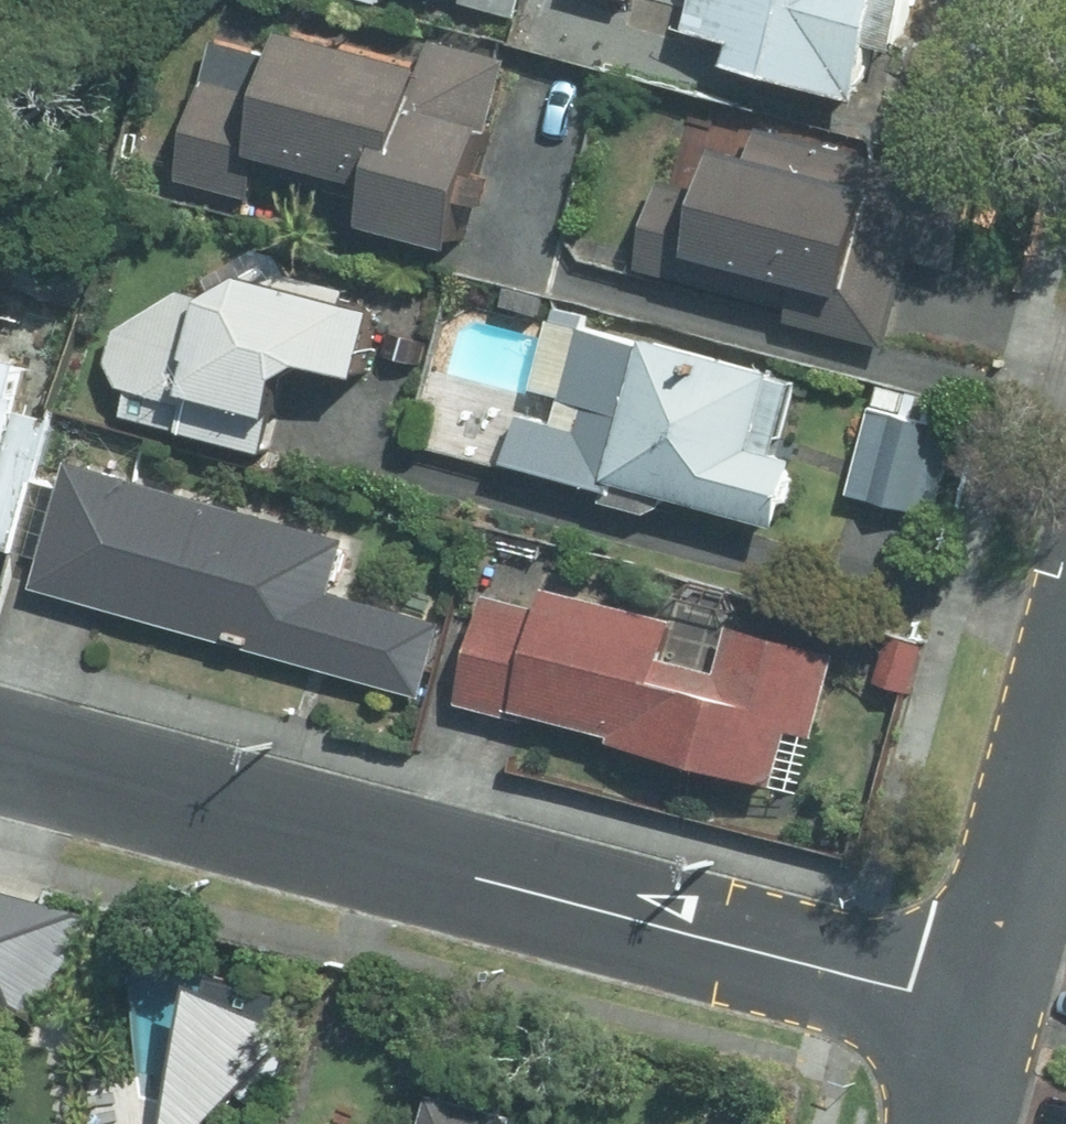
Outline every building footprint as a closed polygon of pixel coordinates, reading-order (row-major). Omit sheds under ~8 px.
[(535,13),(539,0),(491,0),(535,13)] [(724,21),(768,33),(763,52),(895,86),(917,0),(729,0),(724,21)] [(486,238),(526,53),(464,39),(453,89),(415,81),(425,38),(322,15),(312,59),(226,40),(196,175),(274,192),(284,145),(408,172),(398,219),(486,238)] [(670,172),(647,263),(921,333),(963,165),(754,112),(735,189),(670,172)] [(250,257),(135,322),(128,357),(144,385),(137,412),(288,449),(301,397),(312,399),(323,350),(392,365),(408,292),(250,257)] [(25,542),(56,414),(39,409),(53,351),(2,339),(12,297),(0,294),(0,536),(25,542)] [(801,436),(818,366),(561,303),(525,452),(808,521),(827,442),(801,436)] [(979,403),(882,382),(859,489),(955,510),(979,403)] [(359,531),(85,456),(51,582),(437,687),(456,616),(344,585),(359,531)] [(557,606),(494,590),(468,695),(818,782),(853,642),(567,570),(557,606)] [(56,999),(122,908),(0,883),(0,988),(56,999)] [(574,1116),(450,1087),(441,1123),(572,1123),(574,1116)]
